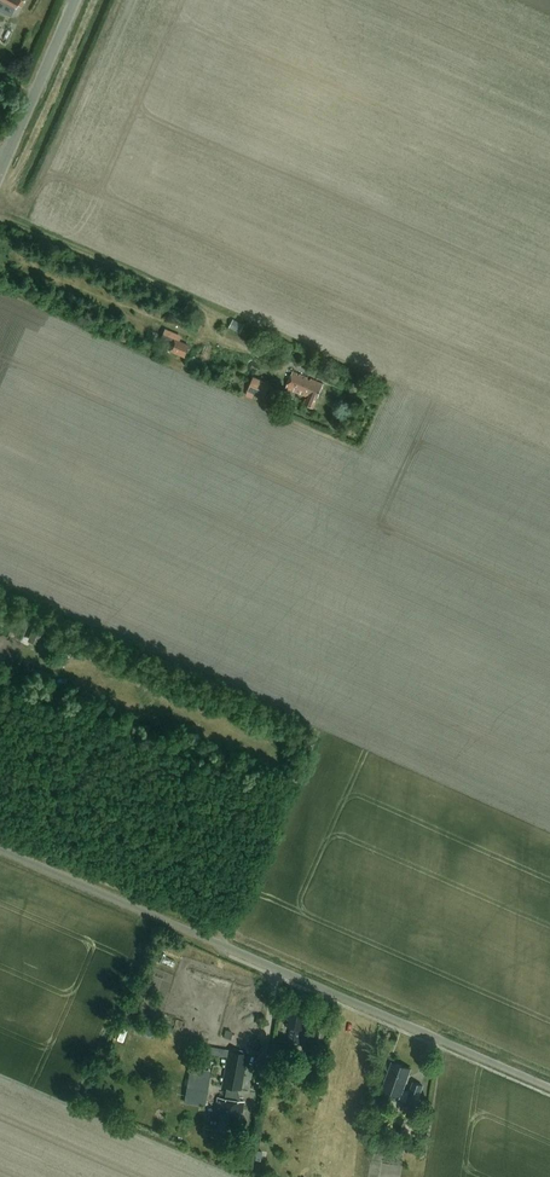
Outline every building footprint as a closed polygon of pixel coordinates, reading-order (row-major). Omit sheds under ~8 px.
[(16,8),(17,5),(20,6),(23,0),(0,0),(16,8)] [(244,325),(233,320),(229,328),(240,333),(244,325)] [(155,344),(158,334),(152,332),(148,341),(155,344)] [(162,336),(158,344),(161,345),(170,348),(168,352),(183,359),(188,348),(178,343),(162,336)] [(313,407),(323,384),(293,372),(286,388),(307,397),(304,404),(313,407)] [(290,408),(293,398),(285,395),(286,391),(277,387),(274,394),(268,391),(272,382),(255,375),(246,397),(253,400),(255,396),(264,400),(266,396),(272,399),(272,400),(290,408)] [(31,629),(26,641),(37,646),(42,633),(31,629)] [(297,1041),(304,1010),(290,1007),(286,1026),(289,1027),(287,1039),(297,1041)] [(320,1041),(324,1022),(313,1020),(309,1039),(320,1041)] [(240,1090),(247,1053),(228,1049),(221,1086),(240,1090)] [(410,1091),(403,1089),(410,1068),(392,1061),(382,1088),(400,1095),(398,1100),(415,1106),(423,1086),(414,1083),(410,1091)] [(205,1107),(209,1079),(188,1076),(184,1104),(205,1107)] [(240,1126),(244,1102),(218,1097),(212,1132),(234,1136),(236,1125),(240,1126)] [(415,1117),(413,1129),(425,1131),(427,1119),(415,1117)] [(242,1152),(238,1168),(246,1171),(250,1154),(242,1152)]
